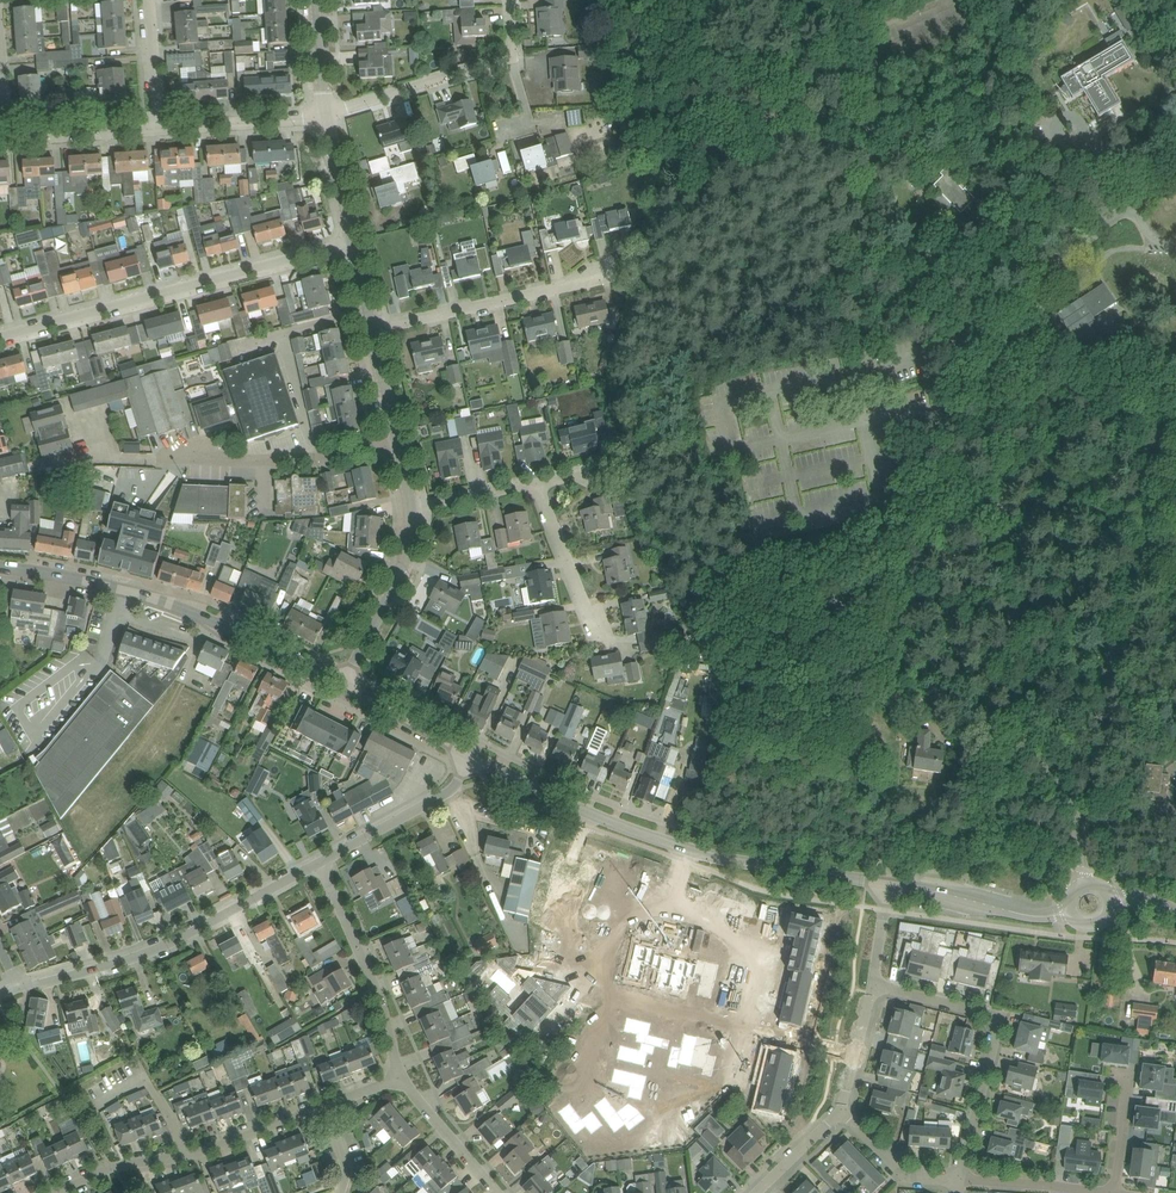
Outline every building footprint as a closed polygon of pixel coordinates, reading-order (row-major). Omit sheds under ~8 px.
[(262,0),(250,0),(246,0),(239,1),(239,2),(235,2),(235,0),(232,0),(233,13),(240,13),(239,7),(263,5),(262,0)] [(267,14),(286,13),(285,0),(266,0),(267,14)] [(550,0),(547,1),(547,9),(538,10),(538,11),(540,11),(541,21),(539,21),(540,37),(560,36),(558,10),(563,9),(563,0),(555,0),(550,0)] [(57,8),(58,22),(69,21),(68,7),(67,7),(67,2),(61,2),(61,8),(57,8)] [(72,12),(71,12),(72,21),(79,21),(79,20),(79,13),(78,11),(78,2),(71,3),(72,12)] [(104,4),(105,19),(123,18),(122,2),(104,4)] [(424,3),(417,5),(419,11),(426,9),(424,3)] [(219,5),(206,6),(207,13),(229,12),(228,4),(224,4),(219,5)] [(16,10),(17,25),(41,23),(40,8),(16,10)] [(477,21),(476,8),(453,10),(456,45),(458,45),(475,44),(475,37),(486,36),(485,21),(477,21)] [(177,14),(178,29),(209,27),(208,21),(196,21),(195,14),(195,12),(177,14)] [(384,12),(377,12),(374,12),(365,13),(366,26),(357,26),(358,42),(382,40),(381,33),(393,32),(391,12),(385,13),(385,12),(384,12)] [(417,21),(417,12),(404,12),(405,22),(417,21)] [(261,29),(287,27),(286,13),(267,14),(268,28),(261,29)] [(123,18),(105,19),(97,20),(97,26),(105,26),(106,34),(124,32),(123,18)] [(233,19),(234,32),(242,31),(242,30),(255,29),(255,21),(241,22),(241,18),(233,19)] [(72,21),(73,36),(80,36),(79,21),(72,21)] [(17,25),(18,40),(44,38),(44,29),(41,29),(41,23),(17,25)] [(179,45),(197,43),(197,36),(209,36),(209,27),(178,29),(179,45)] [(287,27),(261,29),(262,44),(269,43),(269,44),(288,43),(287,27)] [(1121,30),(1105,40),(1110,49),(1061,78),(1073,98),(1083,92),(1099,117),(1121,104),(1106,78),(1134,61),(1121,38),(1124,36),(1121,30)] [(234,40),(235,47),(236,47),(236,55),(254,53),(253,41),(243,42),(242,31),(234,32),(234,40)] [(124,32),(106,34),(97,34),(98,50),(125,48),(124,32)] [(50,52),(51,61),(73,60),(74,68),(89,67),(88,59),(75,60),(74,45),(71,45),(70,37),(69,37),(69,35),(66,35),(66,38),(64,38),(64,46),(66,45),(67,51),(50,52)] [(44,38),(18,40),(19,55),(38,54),(37,53),(46,52),(45,38),(44,38)] [(234,40),(209,42),(210,49),(231,48),(231,47),(235,47),(234,40)] [(579,46),(580,59),(609,56),(608,44),(579,46)] [(386,49),(380,49),(375,49),(368,50),(369,63),(360,64),(361,79),(384,77),(384,76),(393,75),(392,55),(397,55),(397,48),(386,49)] [(419,48),(410,48),(410,56),(420,56),(419,48)] [(273,52),(273,54),(274,63),(289,61),(289,51),(273,52)] [(202,52),(194,53),(196,67),(203,66),(202,52)] [(183,68),(187,67),(196,67),(194,53),(182,54),(183,68)] [(268,71),(260,71),(261,79),(262,95),(276,94),(275,78),(275,70),(274,63),(273,54),(267,54),(267,62),(268,71)] [(577,59),(563,60),(552,60),(553,74),(555,74),(557,92),(563,91),(563,93),(573,92),(572,90),(579,90),(577,59)] [(51,69),(74,68),(73,60),(51,61),(51,69)] [(261,79),(260,71),(260,64),(256,64),(257,71),(246,72),(237,72),(238,88),(246,87),(247,96),(262,95),(261,79)] [(28,65),(15,67),(17,77),(29,75),(28,65)] [(98,73),(99,87),(123,86),(122,70),(115,71),(115,68),(113,66),(93,68),(93,73),(98,73)] [(203,66),(196,67),(197,84),(198,100),(213,99),(212,83),(211,75),(206,72),(203,72),(203,66)] [(196,67),(187,67),(188,84),(182,85),(183,101),(198,100),(197,84),(196,67)] [(275,78),(276,94),(292,93),(290,69),(275,70),(275,78)] [(234,73),(211,75),(212,83),(213,99),(228,98),(227,89),(235,88),(234,73)] [(21,78),(22,93),(40,92),(39,77),(21,78)] [(123,86),(99,87),(99,88),(106,87),(106,95),(101,96),(101,102),(107,102),(125,101),(123,86)] [(91,88),(76,89),(77,104),(92,103),(91,88)] [(76,89),(66,90),(65,90),(66,105),(77,104),(76,89)] [(40,92),(22,93),(23,109),(42,107),(40,92)] [(436,105),(439,116),(441,123),(448,121),(451,131),(466,127),(477,123),(470,101),(447,107),(445,102),(436,105)] [(603,106),(603,114),(616,113),(615,105),(603,106)] [(569,124),(581,124),(580,109),(568,110),(569,124)] [(383,147),(394,144),(399,142),(403,153),(413,150),(410,140),(411,139),(405,120),(378,128),(383,147)] [(546,139),(546,140),(547,145),(521,153),(526,171),(547,164),(545,158),(553,156),(554,159),(574,153),(567,133),(546,139)] [(285,143),(270,144),(271,162),(294,160),(293,145),(286,145),(285,143)] [(271,162),(270,144),(254,145),(255,163),(271,162)] [(434,144),(426,146),(428,154),(437,151),(434,144)] [(239,146),(224,147),(225,165),(241,164),(239,146)] [(225,165),(224,147),(208,148),(210,166),(225,165)] [(193,149),(178,151),(179,169),(180,178),(180,181),(193,180),(194,180),(193,168),(194,168),(194,161),(193,149)] [(163,158),(156,158),(158,185),(164,184),(164,180),(180,178),(179,169),(178,151),(162,152),(163,158)] [(148,153),(132,154),(133,172),(149,171),(149,169),(149,165),(148,153)] [(118,174),(110,174),(111,185),(124,184),(125,197),(130,197),(136,196),(134,181),(134,179),(133,172),(132,154),(116,155),(117,167),(118,174)] [(474,154),(454,160),(458,172),(470,168),(476,186),(497,179),(495,170),(499,169),(497,160),(477,165),(474,154)] [(102,156),(86,157),(87,175),(103,174),(102,156)] [(447,163),(445,156),(438,158),(440,165),(447,163)] [(71,172),(64,172),(65,187),(65,193),(77,192),(77,195),(89,195),(88,184),(87,175),(86,157),(70,159),(71,172)] [(373,175),(379,173),(391,169),(387,157),(369,162),(373,175)] [(391,169),(379,173),(384,187),(375,190),(380,208),(402,202),(399,193),(405,191),(403,184),(419,179),(417,172),(422,170),(421,168),(428,166),(426,159),(419,161),(419,162),(414,163),(391,169)] [(54,160),(39,161),(40,177),(41,187),(55,186),(54,176),(55,176),(54,160)] [(40,177),(39,161),(24,162),(25,183),(34,182),(34,187),(35,193),(41,192),(41,187),(40,177)] [(650,161),(645,183),(656,186),(661,164),(650,161)] [(10,185),(9,178),(9,175),(8,163),(0,164),(0,186),(10,185)] [(514,165),(509,166),(508,163),(501,165),(504,174),(511,172),(511,171),(516,170),(514,165)] [(562,176),(576,174),(575,164),(560,166),(562,176)] [(934,186),(959,212),(959,211),(958,210),(972,197),(975,200),(975,199),(960,184),(963,181),(948,166),(940,174),(943,177),(934,186)] [(251,196),(252,196),(257,196),(256,184),(258,183),(257,168),(249,169),(251,196)] [(273,193),(278,192),(286,191),(294,189),(292,181),(278,185),(277,180),(277,171),(272,172),(272,181),(273,193)] [(599,177),(601,184),(609,182),(607,174),(599,177)] [(213,178),(203,179),(205,204),(215,202),(213,178)] [(193,180),(195,205),(205,204),(203,179),(194,180),(193,180)] [(134,181),(136,196),(137,212),(143,211),(142,190),(140,190),(140,180),(134,181)] [(248,182),(240,183),(241,196),(249,195),(248,182)] [(584,189),(579,185),(573,187),(572,193),(577,197),(582,195),(584,189)] [(18,188),(19,208),(28,207),(27,187),(18,188)] [(55,188),(57,208),(66,208),(65,187),(55,188)] [(10,188),(10,195),(11,208),(19,208),(18,188),(10,188)] [(286,191),(290,208),(293,220),(301,218),(302,221),(304,231),(311,229),(312,231),(324,228),(322,218),(320,219),(314,198),(305,201),(302,188),(294,189),(286,191)] [(282,210),(290,208),(286,191),(278,192),(282,210)] [(627,209),(606,214),(602,215),(596,192),(585,194),(596,241),(611,237),(610,231),(631,227),(627,209)] [(241,197),(235,199),(243,229),(253,226),(254,229),(258,244),(264,242),(265,244),(272,242),(272,240),(265,214),(252,217),(249,208),(244,210),(241,197)] [(170,210),(169,199),(158,200),(159,210),(170,210)] [(225,201),(234,236),(244,233),(243,229),(235,199),(225,201)] [(195,205),(186,207),(186,208),(192,229),(201,226),(195,205)] [(66,208),(57,208),(58,225),(64,224),(67,224),(67,216),(66,208)] [(185,215),(177,217),(181,231),(182,234),(189,232),(188,230),(192,229),(186,208),(183,209),(185,215)] [(279,210),(265,214),(272,240),(286,236),(279,210)] [(136,215),(139,226),(142,226),(142,227),(146,243),(154,241),(149,225),(146,226),(142,213),(136,215)] [(78,215),(67,216),(67,224),(79,223),(78,215)] [(140,231),(139,226),(136,215),(135,215),(135,217),(127,219),(131,234),(140,231)] [(214,218),(217,229),(223,253),(238,249),(234,236),(228,238),(222,216),(214,218)] [(441,216),(432,218),(433,226),(443,224),(441,216)] [(124,217),(113,221),(115,229),(127,226),(124,217)] [(539,230),(542,241),(544,253),(565,248),(565,247),(558,249),(557,243),(576,239),(577,243),(589,240),(587,228),(586,226),(584,227),(582,220),(579,221),(579,218),(555,224),(557,233),(548,235),(547,229),(539,230)] [(110,219),(88,222),(91,232),(112,227),(110,219)] [(83,238),(90,236),(92,236),(91,232),(88,222),(88,221),(79,224),(83,238)] [(64,226),(39,229),(39,230),(42,241),(66,234),(64,226)] [(223,253),(217,229),(202,232),(209,257),(223,253)] [(39,230),(16,237),(19,247),(42,241),(39,230)] [(423,230),(417,239),(425,245),(431,236),(423,230)] [(522,232),(525,246),(497,252),(497,255),(492,256),(494,267),(504,265),(505,269),(532,263),(530,254),(537,252),(532,230),(522,232)] [(171,250),(168,238),(165,238),(163,242),(154,244),(156,254),(160,270),(175,266),(171,250)] [(169,242),(171,250),(175,266),(189,262),(183,238),(169,242)] [(402,276),(394,278),(399,299),(409,297),(408,291),(435,285),(431,267),(433,266),(429,248),(421,249),(422,268),(409,271),(410,274),(402,276)] [(453,281),(480,275),(480,272),(483,271),(483,270),(490,268),(486,248),(454,255),(457,270),(451,271),(453,281)] [(129,260),(122,262),(126,279),(141,275),(137,261),(145,259),(143,250),(139,251),(138,249),(127,252),(129,260)] [(56,250),(45,253),(50,273),(51,274),(50,274),(52,284),(63,281),(66,295),(82,291),(77,274),(75,265),(60,269),(56,250)] [(90,261),(75,265),(82,291),(97,287),(93,273),(100,271),(98,261),(95,251),(88,253),(90,261)] [(45,253),(36,255),(39,266),(25,270),(28,278),(34,303),(49,299),(43,276),(50,274),(51,274),(50,273),(45,253)] [(122,262),(120,254),(105,258),(105,260),(100,261),(103,272),(108,271),(111,283),(118,281),(118,283),(126,281),(126,279),(122,262)] [(28,278),(13,282),(8,263),(7,263),(5,258),(0,259),(0,267),(5,285),(13,282),(16,292),(20,307),(34,303),(28,278)] [(440,268),(443,278),(450,277),(448,266),(440,268)] [(303,280),(306,295),(326,291),(322,276),(303,280)] [(283,286),(286,298),(287,300),(295,298),(292,283),(283,286)] [(1109,343),(1093,318),(1116,302),(1103,284),(1081,300),(1080,299),(1058,314),(1068,328),(1062,332),(1067,340),(1073,336),(1092,365),(1114,350),(1114,349),(1127,341),(1123,335),(1109,343)] [(273,288),(258,292),(263,309),(277,306),(283,327),(293,324),(287,300),(286,298),(276,301),(273,288)] [(297,304),(295,298),(287,300),(293,324),(307,320),(322,317),(320,307),(329,305),(329,304),(331,303),(329,296),(327,297),(326,291),(306,295),(310,310),(296,313),(294,304),(297,304)] [(246,310),(239,312),(241,321),(245,333),(245,336),(254,334),(248,313),(263,309),(258,292),(242,296),(246,310)] [(241,321),(239,312),(237,306),(230,308),(228,300),(221,302),(220,299),(213,301),(214,304),(213,304),(218,321),(233,317),(234,323),(241,321)] [(577,326),(580,325),(581,328),(605,322),(608,328),(616,330),(617,325),(619,315),(617,307),(607,309),(606,301),(597,303),(597,305),(577,310),(579,319),(576,320),(577,326)] [(193,324),(196,335),(199,349),(209,346),(203,325),(218,321),(213,304),(198,308),(202,321),(193,324)] [(180,313),(163,317),(168,336),(185,332),(180,313)] [(524,320),(527,332),(529,342),(557,336),(558,341),(560,340),(553,313),(524,320)] [(168,336),(163,317),(146,322),(151,341),(168,336)] [(468,332),(470,343),(473,353),(502,346),(509,375),(520,372),(513,341),(502,344),(498,325),(468,332)] [(127,327),(110,331),(116,350),(132,346),(127,327)] [(320,334),(324,349),(342,344),(339,330),(320,334)] [(116,350),(110,331),(103,333),(103,331),(95,333),(95,336),(94,336),(99,355),(116,350)] [(616,341),(617,338),(615,335),(611,334),(608,336),(607,340),(609,342),(613,343),(616,341)] [(199,349),(196,335),(187,338),(190,351),(199,349)] [(296,355),(301,354),(306,353),(303,338),(292,340),(296,355)] [(418,371),(419,371),(420,374),(433,371),(432,364),(447,361),(442,338),(412,344),(418,371)] [(75,341),(58,345),(63,364),(65,372),(74,370),(72,363),(77,362),(77,361),(79,360),(75,341)] [(557,344),(562,365),(574,363),(569,341),(557,344)] [(173,357),(172,352),(169,344),(158,347),(162,360),(173,357)] [(232,359),(228,344),(220,346),(223,361),(232,359)] [(324,349),(327,363),(346,359),(342,344),(324,349)] [(37,375),(41,388),(42,392),(51,389),(47,373),(64,369),(65,372),(63,364),(58,345),(41,350),(44,361),(34,363),(37,375)] [(222,371),(245,443),(246,443),(246,442),(254,439),(264,439),(263,437),(276,432),(277,435),(285,429),(299,425),(276,354),(222,371)] [(296,355),(299,369),(304,368),(301,354),(296,355)] [(22,355),(5,360),(9,378),(27,373),(22,355)] [(94,379),(97,388),(112,383),(109,375),(107,376),(102,356),(89,359),(89,360),(94,379)] [(346,359),(327,363),(330,377),(349,373),(346,359)] [(5,360),(0,361),(0,380),(9,378),(5,360)] [(82,383),(94,379),(89,360),(82,362),(85,374),(79,376),(82,383)] [(139,374),(135,360),(119,365),(119,366),(123,379),(139,374)] [(463,383),(459,364),(446,367),(450,385),(463,383)] [(304,368),(299,369),(303,388),(309,387),(304,368)] [(157,373),(141,378),(157,432),(158,435),(186,426),(168,370),(157,373)] [(33,390),(41,388),(37,375),(30,377),(33,390)] [(116,382),(121,400),(130,397),(138,428),(136,429),(140,440),(146,438),(145,436),(157,432),(141,378),(140,375),(116,382)] [(309,380),(311,389),(326,385),(324,376),(309,380)] [(212,396),(194,401),(200,422),(205,421),(205,423),(216,419),(215,417),(228,413),(227,409),(221,393),(220,391),(217,381),(205,385),(207,391),(210,390),(212,396)] [(90,409),(121,400),(116,382),(112,383),(97,388),(85,391),(87,398),(90,409)] [(333,391),(336,406),(355,401),(352,387),(333,391)] [(305,397),(308,412),(314,410),(310,395),(305,397)] [(547,398),(549,405),(557,404),(555,396),(547,398)] [(42,405),(39,397),(32,400),(35,408),(42,405)] [(333,421),(339,420),(358,415),(355,401),(336,406),(330,407),(333,421)] [(519,404),(508,406),(513,434),(522,433),(524,445),(525,445),(526,451),(528,462),(544,459),(541,443),(548,441),(546,430),(545,424),(544,424),(523,428),(522,421),(519,404)] [(27,434),(36,431),(37,434),(40,433),(41,437),(38,438),(43,458),(75,450),(70,430),(66,431),(65,426),(68,426),(63,406),(32,414),(33,416),(23,418),(27,434)] [(469,408),(460,410),(461,416),(464,416),(471,415),(469,408)] [(308,412),(311,426),(317,424),(314,410),(308,412)] [(471,415),(464,416),(468,436),(478,434),(477,431),(474,414),(471,415)] [(358,415),(339,420),(340,423),(342,434),(349,433),(362,430),(358,415)] [(459,438),(468,436),(464,416),(461,416),(455,418),(459,438)] [(608,416),(595,419),(597,429),(609,426),(608,416)] [(317,424),(311,426),(315,441),(326,438),(323,423),(317,424)] [(573,442),(575,453),(585,451),(590,450),(600,447),(593,423),(560,431),(563,444),(573,442)] [(501,431),(478,435),(482,453),(484,459),(486,470),(502,467),(498,450),(505,449),(503,437),(502,432),(502,433),(501,431)] [(10,452),(5,436),(0,437),(0,454),(10,452)] [(460,440),(449,443),(437,445),(440,461),(441,460),(444,478),(460,475),(457,458),(463,457),(461,445),(460,440)] [(0,459),(0,483),(2,483),(1,478),(6,477),(26,472),(30,471),(25,453),(22,454),(0,459)] [(350,488),(358,486),(373,483),(370,468),(354,471),(354,472),(346,473),(350,488)] [(322,475),(325,487),(327,493),(336,491),(332,473),(322,475)] [(109,488),(109,475),(92,475),(92,488),(109,488)] [(277,513),(286,513),(287,519),(295,519),(295,515),(319,515),(318,480),(301,480),(300,479),(300,478),(299,478),(299,477),(298,477),(297,477),(296,477),(295,477),(294,478),(293,479),(293,480),(293,481),(285,481),(285,482),(277,482),(277,513)] [(373,483),(358,486),(359,494),(351,496),(353,503),(361,501),(377,498),(373,483)] [(183,485),(177,506),(174,514),(229,516),(229,519),(246,519),(247,489),(250,489),(250,488),(183,485)] [(612,494),(614,506),(614,509),(612,510),(609,497),(595,500),(597,508),(581,511),(583,519),(585,519),(588,533),(611,529),(608,515),(612,514),(612,513),(615,512),(616,518),(627,516),(626,508),(619,492),(608,494),(608,495),(612,494)] [(62,508),(70,509),(72,496),(64,494),(62,508)] [(32,501),(32,524),(42,523),(41,501),(32,501)] [(170,516),(116,501),(99,563),(154,577),(170,516)] [(14,550),(15,523),(16,504),(13,504),(12,520),(13,520),(13,523),(11,523),(9,524),(9,531),(0,530),(0,550),(14,550)] [(15,523),(14,550),(31,551),(31,539),(31,508),(31,505),(16,504),(15,523)] [(330,508),(332,517),(350,513),(348,504),(330,508)] [(59,508),(57,521),(64,523),(67,509),(59,508)] [(505,530),(496,531),(500,551),(509,549),(508,544),(532,539),(527,512),(507,516),(509,530),(505,530)] [(343,531),(350,532),(380,534),(381,529),(383,529),(384,521),(381,521),(382,518),(359,517),(360,513),(344,518),(343,531)] [(80,541),(78,548),(76,558),(93,562),(96,545),(86,543),(91,516),(84,514),(83,523),(80,541)] [(310,528),(310,529),(325,530),(326,518),(313,519),(310,528)] [(37,551),(54,554),(58,532),(62,532),(62,531),(64,523),(57,521),(43,519),(42,527),(37,551)] [(296,520),(295,523),(310,528),(313,519),(296,520)] [(481,570),(482,573),(504,568),(504,565),(498,566),(493,538),(481,540),(480,533),(476,533),(474,522),(457,525),(457,526),(459,525),(460,533),(458,534),(459,539),(461,539),(463,550),(481,547),(483,556),(486,555),(489,568),(481,570)] [(325,530),(310,529),(307,537),(324,543),(325,530)] [(58,532),(54,554),(71,557),(76,533),(62,531),(62,532),(58,532)] [(380,534),(350,532),(349,548),(379,550),(380,534)] [(223,548),(218,561),(226,563),(232,547),(225,545),(223,549),(223,548)] [(218,560),(218,561),(223,548),(215,546),(208,565),(215,568),(218,560)] [(627,547),(623,548),(611,550),(613,559),(605,561),(609,585),(630,582),(627,566),(630,565),(627,547)] [(175,556),(182,558),(184,552),(184,551),(178,549),(175,556)] [(184,552),(182,558),(189,561),(191,554),(184,552)] [(345,573),(349,576),(360,581),(368,565),(359,559),(357,562),(342,554),(338,563),(331,559),(328,565),(321,562),(318,568),(324,572),(341,581),(345,573)] [(159,580),(173,585),(179,568),(165,563),(159,580)] [(212,597),(229,604),(234,593),(237,585),(242,573),(235,570),(225,566),(218,583),(217,585),(212,597)] [(287,590),(295,569),(295,568),(289,566),(279,587),(287,590)] [(188,589),(188,588),(201,592),(206,576),(205,576),(207,570),(199,568),(198,574),(193,572),(179,568),(173,585),(188,589)] [(482,573),(484,584),(507,580),(505,568),(504,568),(482,573)] [(293,597),(294,594),(303,577),(295,569),(287,590),(286,593),(293,597)] [(530,587),(522,589),(525,605),(533,604),(543,602),(555,600),(549,570),(530,573),(528,573),(528,576),(530,587)] [(252,582),(245,597),(241,606),(257,613),(258,612),(269,618),(273,610),(271,609),(278,594),(260,585),(263,577),(256,574),(252,582)] [(463,587),(460,592),(466,595),(465,596),(471,595),(472,602),(483,600),(480,585),(481,585),(480,575),(461,578),(463,587)] [(303,577),(294,594),(301,598),(310,581),(303,577)] [(440,581),(431,598),(442,604),(448,607),(447,609),(456,614),(465,596),(466,595),(460,592),(451,587),(440,581)] [(650,593),(652,602),(670,599),(668,589),(650,593)] [(11,627),(25,629),(32,594),(16,591),(13,610),(14,610),(11,627)] [(32,594),(25,629),(40,632),(39,635),(38,635),(36,646),(52,649),(53,641),(55,641),(58,625),(60,612),(54,610),(53,619),(44,618),(48,596),(32,594)] [(328,612),(329,613),(336,616),(345,600),(337,596),(328,612)] [(86,607),(87,601),(73,598),(67,625),(79,627),(78,634),(84,635),(88,619),(87,619),(89,607),(86,607)] [(643,601),(635,602),(623,605),(629,635),(650,631),(643,601)] [(284,626),(300,635),(309,619),(312,613),(311,612),(304,608),(304,607),(296,603),(292,611),(293,611),(284,626)] [(515,623),(531,620),(537,651),(548,649),(548,646),(559,644),(571,642),(571,641),(569,642),(566,624),(568,624),(566,611),(554,613),(541,616),(542,618),(535,619),(533,610),(514,614),(503,615),(504,620),(514,618),(515,623)] [(309,619),(300,635),(316,643),(324,628),(328,621),(320,617),(312,613),(309,619)] [(478,617),(474,623),(482,628),(486,622),(478,617)] [(67,627),(58,625),(55,641),(63,643),(67,627)] [(42,781),(61,819),(178,675),(188,658),(185,655),(190,647),(175,643),(172,647),(144,638),(145,635),(129,627),(125,639),(117,667),(123,673),(130,667),(139,675),(136,677),(129,685),(124,681),(115,673),(50,753),(40,761),(41,764),(36,771),(42,781)] [(484,628),(482,638),(494,641),(496,630),(484,628)] [(470,629),(467,636),(475,640),(475,641),(479,634),(470,629)] [(447,630),(437,647),(441,649),(448,653),(457,636),(447,630)] [(662,647),(659,631),(650,633),(653,649),(662,647)] [(456,651),(465,652),(467,636),(459,635),(459,642),(457,641),(456,651)] [(208,643),(203,652),(199,661),(218,670),(211,682),(222,688),(233,666),(232,666),(225,662),(229,653),(208,643)] [(687,656),(699,657),(699,651),(696,651),(697,648),(687,647),(687,656)] [(397,676),(413,685),(417,679),(418,679),(420,675),(431,681),(445,656),(431,648),(422,663),(409,656),(407,659),(398,653),(396,657),(395,658),(392,663),(392,664),(390,668),(399,673),(397,676)] [(489,669),(488,671),(502,674),(506,656),(486,652),(482,667),(489,669)] [(592,660),(594,672),(596,678),(623,673),(623,672),(628,671),(630,681),(640,679),(639,675),(637,663),(626,665),(626,666),(622,667),(619,654),(592,660)] [(537,657),(534,662),(526,657),(519,670),(545,683),(551,670),(546,667),(548,663),(537,657)] [(260,669),(243,660),(236,673),(234,672),(228,682),(226,680),(213,707),(221,711),(234,685),(247,691),(252,681),(253,682),(260,669)] [(437,683),(443,686),(437,699),(453,707),(462,689),(453,685),(457,677),(442,671),(437,683)] [(260,692),(248,715),(259,720),(264,709),(279,679),(268,674),(259,692),(260,692)] [(259,720),(268,725),(289,685),(279,679),(264,709),(259,720)] [(881,698),(891,708),(907,693),(897,683),(881,698)] [(473,705),(466,721),(483,729),(501,691),(489,686),(484,697),(486,698),(481,708),(474,705),(473,705)] [(541,695),(533,691),(524,711),(532,714),(541,695)] [(685,711),(688,699),(674,695),(671,707),(685,711)] [(704,697),(703,706),(711,706),(712,698),(704,697)] [(610,702),(607,708),(618,712),(621,706),(610,702)] [(557,736),(562,738),(554,757),(562,760),(560,764),(569,768),(577,751),(580,744),(572,741),(574,735),(577,728),(585,709),(571,703),(557,736)] [(296,705),(289,718),(296,722),(303,708),(296,705)] [(619,712),(632,717),(635,711),(622,705),(619,712)] [(292,729),(304,736),(316,712),(304,706),(303,708),(296,722),(292,729)] [(524,715),(517,712),(509,709),(506,710),(503,717),(496,733),(512,740),(524,715)] [(559,728),(565,715),(551,709),(545,721),(559,728)] [(304,736),(315,741),(327,719),(316,713),(316,712),(304,736)] [(210,716),(205,725),(211,728),(216,719),(210,716)] [(315,741),(327,747),(339,725),(327,719),(315,741)] [(327,747),(338,753),(350,730),(350,731),(339,725),(327,747)] [(541,756),(549,739),(539,734),(542,729),(534,726),(526,744),(533,748),(532,751),(541,756)] [(585,763),(582,769),(590,773),(588,776),(597,781),(602,770),(605,764),(604,764),(607,757),(598,753),(608,731),(597,727),(587,749),(591,751),(585,763)] [(0,732),(0,741),(1,742),(11,736),(6,728),(0,732)] [(264,733),(257,747),(252,757),(260,761),(275,733),(266,728),(264,733)] [(350,730),(338,753),(350,759),(362,736),(350,730)] [(914,768),(914,769),(941,773),(944,752),(930,750),(930,731),(919,731),(917,748),(916,748),(916,749),(910,748),(907,767),(914,768)] [(418,754),(374,732),(365,750),(369,752),(358,775),(370,782),(363,785),(367,792),(388,780),(395,793),(402,785),(418,754)] [(192,773),(203,779),(208,771),(209,768),(219,748),(198,737),(186,761),(196,766),(192,773)] [(706,768),(707,741),(695,740),(693,767),(706,768)] [(628,742),(625,750),(631,752),(634,745),(628,742)] [(642,786),(638,799),(652,804),(655,796),(655,795),(664,798),(668,787),(667,787),(671,775),(665,772),(668,764),(666,763),(671,749),(652,742),(641,773),(646,775),(642,786)] [(638,751),(635,760),(644,763),(647,755),(638,751)] [(618,763),(613,775),(610,782),(618,786),(616,789),(626,793),(633,776),(624,772),(627,767),(618,763)] [(1168,785),(1170,775),(1162,774),(1163,766),(1147,764),(1144,791),(1152,792),(1151,800),(1164,801),(1166,785),(1168,785)] [(308,775),(310,793),(323,792),(321,774),(308,767),(309,775),(308,775)] [(205,781),(219,789),(224,782),(217,778),(217,776),(210,772),(206,780),(205,781)] [(246,791),(257,796),(267,777),(256,772),(246,791)] [(32,779),(26,783),(29,788),(35,785),(32,779)] [(163,780),(152,793),(134,812),(137,816),(139,814),(147,825),(165,812),(161,807),(163,805),(162,804),(175,790),(163,780)] [(363,785),(351,792),(345,795),(342,790),(335,794),(339,802),(328,808),(337,825),(338,824),(339,827),(346,823),(345,820),(395,794),(395,793),(388,780),(367,792),(363,785)] [(233,790),(231,794),(236,797),(240,791),(236,789),(233,790)] [(248,798),(238,806),(253,825),(263,818),(248,798)] [(328,828),(320,812),(319,812),(313,800),(296,809),(303,821),(302,822),(311,838),(328,828)] [(10,848),(4,836),(14,832),(7,818),(0,822),(0,853),(10,848)] [(56,821),(48,825),(53,834),(61,830),(56,821)] [(254,850),(263,863),(279,853),(269,839),(262,829),(242,843),(250,853),(254,850)] [(195,842),(201,838),(197,833),(191,837),(195,842)] [(419,845),(424,856),(430,867),(436,864),(442,874),(451,870),(434,837),(419,845)] [(505,911),(516,914),(514,920),(529,924),(528,917),(539,874),(541,864),(523,860),(525,853),(509,849),(511,842),(489,837),(485,854),(496,857),(505,859),(504,864),(515,867),(512,879),(505,911)] [(3,863),(26,852),(21,842),(10,848),(0,853),(0,857),(3,863)] [(200,849),(207,858),(216,870),(219,868),(225,876),(226,875),(228,880),(237,876),(237,877),(244,874),(243,872),(244,872),(233,850),(218,858),(213,850),(212,850),(209,844),(200,849)] [(198,865),(207,858),(200,849),(199,847),(190,855),(198,865)] [(453,854),(462,872),(471,867),(463,849),(453,854)] [(122,870),(119,861),(108,866),(111,874),(122,870)] [(127,870),(131,878),(143,873),(139,864),(127,870)] [(0,875),(0,888),(9,883),(19,878),(14,867),(0,875)] [(187,876),(191,883),(197,896),(206,892),(207,893),(209,894),(214,891),(214,889),(213,888),(214,888),(207,874),(206,875),(202,868),(187,876)] [(150,883),(156,893),(161,904),(165,902),(170,911),(185,903),(191,900),(184,884),(184,883),(175,870),(160,878),(150,883)] [(378,897),(381,903),(393,896),(383,876),(376,879),(371,870),(354,878),(363,897),(373,892),(376,898),(378,897)] [(77,878),(76,879),(79,889),(80,889),(81,889),(82,888),(83,888),(83,887),(84,887),(85,886),(85,885),(86,885),(86,884),(86,883),(87,882),(87,881),(87,880),(87,879),(87,878),(87,877),(86,876),(86,875),(86,874),(85,874),(85,873),(84,872),(83,871),(77,878)] [(541,881),(539,890),(577,899),(579,892),(592,895),(595,883),(581,880),(567,876),(565,887),(541,881)] [(120,899),(123,906),(128,917),(135,914),(140,925),(156,917),(139,878),(130,881),(135,893),(120,899)] [(4,914),(20,905),(23,903),(26,910),(36,905),(34,901),(35,900),(34,898),(33,898),(29,890),(20,894),(17,887),(12,890),(9,883),(0,888),(0,906),(4,914)] [(417,903),(418,903),(422,911),(429,908),(426,899),(424,900),(418,887),(411,890),(417,903)] [(539,890),(537,900),(560,906),(558,916),(585,922),(588,910),(575,907),(577,899),(539,890)] [(89,892),(82,895),(92,922),(100,919),(94,901),(92,901),(89,892)] [(102,925),(103,927),(108,938),(125,930),(123,925),(127,923),(117,899),(104,904),(111,920),(102,925)] [(58,900),(51,903),(37,909),(40,917),(61,908),(58,900)] [(294,919),(300,930),(301,933),(302,933),(305,940),(313,936),(309,929),(317,925),(309,911),(294,919)] [(410,914),(405,917),(409,924),(419,919),(416,912),(410,914)] [(792,915),(787,936),(796,938),(793,951),(788,970),(792,971),(810,976),(810,975),(815,956),(823,922),(792,915)] [(555,926),(529,919),(529,929),(567,939),(569,931),(582,934),(585,922),(558,916),(555,926)] [(72,925),(75,924),(72,917),(64,921),(67,927),(68,927),(72,925)] [(13,930),(22,950),(40,941),(49,936),(44,925),(34,929),(30,921),(23,925),(13,930)] [(253,929),(259,940),(260,942),(267,939),(281,966),(290,961),(269,921),(253,929)] [(68,927),(72,939),(76,949),(85,946),(79,930),(76,924),(75,924),(72,925),(68,927)] [(426,930),(423,924),(416,927),(419,933),(426,930)] [(912,946),(912,944),(906,942),(900,968),(912,971),(911,976),(922,979),(934,932),(921,928),(919,936),(921,936),(923,939),(920,951),(914,949),(912,946)] [(567,939),(529,929),(530,940),(551,945),(548,955),(576,961),(579,950),(565,946),(567,939)] [(940,978),(946,980),(954,949),(953,954),(947,953),(947,955),(944,956),(938,955),(941,944),(943,942),(945,942),(947,935),(934,932),(922,979),(939,983),(940,978)] [(492,933),(474,942),(480,953),(498,944),(492,933)] [(385,947),(390,960),(417,948),(412,935),(404,939),(403,938),(385,947)] [(970,986),(982,939),(968,935),(967,942),(968,943),(970,946),(967,957),(961,956),(959,953),(960,951),(954,949),(946,980),(947,980),(948,975),(960,978),(958,983),(970,986)] [(221,946),(226,957),(234,971),(249,963),(243,952),(243,951),(236,938),(221,946)] [(994,987),(1001,961),(995,959),(994,962),(991,963),(985,962),(988,951),(991,949),(993,949),(995,942),(994,942),(984,939),(982,939),(970,986),(981,989),(982,984),(994,987)] [(336,940),(314,953),(310,948),(302,953),(311,968),(320,963),(342,950),(336,940)] [(40,941),(22,950),(32,969),(50,960),(40,941)] [(408,966),(411,973),(432,964),(427,954),(421,957),(417,948),(390,960),(396,972),(408,966)] [(634,950),(628,978),(642,981),(646,964),(653,966),(656,952),(649,950),(648,953),(634,950)] [(1019,971),(1030,973),(1029,980),(1051,982),(1051,975),(1066,977),(1069,956),(1021,950),(1019,971)] [(188,963),(193,973),(195,976),(211,968),(204,955),(188,963)] [(519,956),(516,968),(558,978),(560,970),(573,973),(576,961),(548,955),(546,966),(531,963),(531,955),(519,956)] [(519,956),(497,959),(497,960),(498,960),(499,964),(498,964),(512,978),(513,977),(512,976),(518,970),(519,971),(520,969),(515,968),(519,956)] [(698,960),(695,974),(702,975),(697,995),(711,998),(719,965),(698,960)] [(477,962),(462,979),(468,988),(488,967),(487,961),(477,962)] [(661,962),(656,985),(669,988),(675,965),(661,962)] [(1175,986),(1175,964),(1156,962),(1153,983),(1175,986)] [(401,983),(407,997),(434,986),(429,975),(435,972),(432,964),(411,973),(413,978),(401,983)] [(675,965),(669,988),(683,991),(689,969),(675,965)] [(310,978),(318,991),(315,993),(322,1005),(325,1003),(324,1002),(328,999),(329,1000),(335,997),(352,986),(343,970),(333,976),(328,968),(310,978)] [(792,971),(789,984),(810,989),(813,976),(810,975),(810,976),(792,971)] [(289,988),(281,974),(273,979),(281,993),(289,988)] [(498,987),(486,999),(494,1006),(490,1010),(498,1018),(504,1011),(510,1017),(504,1023),(523,1041),(532,1031),(529,1029),(538,1020),(539,1022),(550,1010),(546,1006),(551,1000),(554,1003),(568,987),(571,988),(572,987),(531,977),(522,987),(533,996),(515,1015),(505,1006),(511,999),(498,987)] [(789,984),(786,996),(807,1001),(810,989),(789,984)] [(434,986),(407,997),(412,1009),(427,1003),(429,1009),(448,1001),(444,992),(438,994),(434,986)] [(144,1005),(141,998),(138,987),(118,993),(124,1011),(131,1008),(139,1031),(149,1028),(163,1024),(158,1008),(144,1012),(142,1005),(144,1005)] [(238,994),(246,1009),(252,1019),(259,1014),(253,1003),(254,1002),(246,989),(238,994)] [(285,1000),(295,1002),(297,993),(287,991),(285,1000)] [(468,1004),(473,1001),(469,992),(464,994),(468,1004)] [(1101,1006),(1113,1007),(1114,993),(1102,993),(1101,1006)] [(786,996),(783,1009),(804,1014),(807,1001),(786,996)] [(32,997),(27,1027),(39,1029),(40,1033),(38,1034),(41,1047),(64,1041),(60,1028),(44,1032),(44,1030),(45,1030),(50,1000),(32,997)] [(66,1005),(68,1017),(70,1024),(87,1020),(91,1034),(100,1031),(96,1014),(92,1015),(89,1000),(66,1005)] [(333,1005),(337,1011),(343,1008),(339,1002),(333,1005)] [(895,1008),(891,1021),(913,1027),(916,1014),(923,1016),(925,1007),(911,1004),(909,1012),(895,1008)] [(1153,1020),(1156,1021),(1158,1007),(1134,1004),(1132,1017),(1138,1018),(1153,1020)] [(420,1019),(426,1032),(451,1021),(445,1005),(436,1009),(437,1012),(420,1019)] [(1066,1005),(1065,1016),(1076,1018),(1078,1007),(1066,1005)] [(102,1011),(114,1033),(123,1028),(120,1023),(119,1022),(118,1019),(111,1006),(102,1011)] [(357,1013),(355,1007),(348,1009),(350,1015),(357,1013)] [(473,1011),(478,1021),(483,1018),(479,1009),(473,1011)] [(783,1009),(780,1022),(801,1027),(804,1014),(783,1009)] [(118,1016),(118,1019),(119,1022),(120,1023),(122,1024),(125,1023),(126,1020),(123,1015),(121,1014),(118,1016)] [(255,1044),(253,1045),(256,1053),(269,1047),(265,1040),(263,1036),(260,1037),(246,1014),(238,1018),(242,1025),(244,1025),(255,1044)] [(627,1017),(624,1031),(638,1034),(636,1041),(641,1043),(655,1046),(668,1049),(670,1039),(647,1034),(650,1022),(627,1017)] [(1021,1023),(1018,1036),(1039,1041),(1043,1026),(1061,1030),(1063,1023),(1038,1017),(1036,1027),(1021,1023)] [(337,1018),(330,1021),(333,1028),(340,1025),(337,1018)] [(270,1033),(276,1043),(300,1029),(294,1019),(270,1033)] [(301,1039),(300,1039),(307,1057),(316,1054),(310,1038),(320,1032),(321,1036),(327,1033),(326,1030),(333,1028),(330,1021),(324,1023),(318,1027),(300,1037),(301,1039)] [(451,1021),(426,1032),(431,1045),(450,1037),(453,1043),(471,1034),(467,1024),(455,1029),(451,1021)] [(902,1037),(900,1045),(914,1049),(919,1050),(925,1030),(913,1027),(891,1021),(888,1034),(902,1037)] [(949,1052),(970,1057),(972,1047),(970,1047),(974,1031),(957,1027),(953,1042),(951,1042),(949,1052)] [(672,1046),(667,1066),(677,1068),(679,1063),(691,1066),(698,1036),(697,1036),(684,1033),(681,1048),(672,1046)] [(456,1051),(475,1043),(471,1034),(453,1043),(456,1051)] [(698,1036),(691,1066),(704,1069),(703,1074),(713,1077),(717,1056),(709,1054),(713,1039),(698,1036)] [(1039,1041),(1018,1036),(1015,1049),(1030,1053),(1028,1061),(1043,1065),(1046,1051),(1038,1048),(1039,1041)] [(357,1049),(356,1050),(363,1068),(376,1063),(366,1038),(354,1043),(357,1049)] [(233,1054),(226,1039),(216,1044),(218,1048),(211,1051),(214,1058),(221,1055),(223,1059),(233,1054)] [(307,1057),(300,1039),(292,1043),(299,1060),(307,1057)] [(1132,1051),(1139,1052),(1141,1040),(1134,1039),(1132,1051)] [(1102,1062),(1128,1065),(1130,1045),(1104,1041),(1102,1062)] [(620,1045),(617,1059),(645,1066),(648,1053),(653,1055),(655,1046),(641,1043),(640,1050),(620,1045)] [(933,1044),(930,1055),(944,1059),(947,1047),(933,1044)] [(884,1050),(881,1063),(902,1068),(905,1056),(912,1057),(914,1049),(900,1045),(898,1054),(884,1050)] [(280,1048),(271,1051),(272,1055),(269,1056),(271,1061),(284,1056),(280,1048)] [(434,1058),(439,1070),(458,1062),(467,1058),(471,1057),(468,1050),(455,1056),(452,1049),(434,1058)] [(356,1050),(343,1055),(344,1058),(351,1076),(350,1073),(363,1068),(356,1050)] [(504,1060),(510,1056),(507,1050),(501,1054),(504,1060)] [(771,1052),(767,1066),(793,1073),(795,1064),(792,1064),(794,1057),(771,1052)] [(240,1054),(232,1057),(244,1089),(251,1087),(251,1088),(250,1088),(258,1107),(271,1102),(264,1083),(261,1075),(249,1080),(247,1075),(248,1075),(240,1054)] [(944,1059),(930,1055),(927,1066),(944,1070),(938,1094),(952,1098),(952,1095),(959,1097),(965,1075),(953,1072),(956,1062),(944,1059)] [(210,1056),(194,1063),(197,1071),(213,1063),(210,1056)] [(224,1061),(232,1081),(240,1078),(232,1057),(224,1061)] [(474,1077),(477,1074),(485,1069),(493,1065),(488,1057),(486,1058),(470,1067),(474,1077)] [(344,1058),(331,1063),(338,1081),(351,1076),(344,1058)] [(458,1062),(439,1070),(445,1083),(464,1075),(461,1069),(470,1065),(467,1058),(458,1062)] [(331,1063),(330,1059),(316,1064),(325,1086),(338,1081),(331,1063)] [(1141,1089),(1156,1091),(1155,1098),(1175,1101),(1175,1078),(1173,1078),(1174,1071),(1165,1070),(1165,1068),(1155,1067),(1155,1064),(1146,1062),(1145,1065),(1144,1065),(1142,1074),(1141,1079),(1142,1079),(1141,1089)] [(301,1063),(288,1068),(298,1095),(311,1090),(304,1072),(301,1063)] [(902,1068),(881,1063),(878,1063),(876,1072),(878,1073),(878,1075),(899,1081),(902,1068)] [(1012,1090),(1021,1092),(1022,1088),(1032,1090),(1038,1068),(1035,1067),(1023,1064),(1021,1070),(1010,1067),(1006,1083),(1013,1085),(1012,1090)] [(216,1076),(211,1067),(211,1066),(205,1068),(205,1069),(210,1079),(216,1076)] [(767,1066),(764,1080),(787,1086),(788,1080),(791,1081),(793,1073),(767,1066)] [(275,1073),(276,1078),(278,1082),(283,1097),(285,1101),(298,1095),(288,1068),(275,1073)] [(615,1068),(611,1082),(626,1086),(623,1099),(636,1108),(640,1089),(639,1089),(642,1075),(615,1068)] [(485,1069),(477,1074),(481,1081),(489,1076),(485,1069)] [(1069,1071),(1065,1096),(1066,1096),(1067,1088),(1078,1090),(1077,1098),(1086,1099),(1085,1104),(1101,1107),(1104,1085),(1082,1082),(1084,1073),(1069,1071)] [(1057,1079),(1067,1081),(1068,1074),(1058,1072),(1057,1079)] [(482,1090),(474,1077),(460,1085),(465,1093),(455,1098),(466,1116),(491,1101),(484,1089),(482,1090)] [(276,1078),(264,1083),(271,1102),(283,1097),(278,1082),(276,1078)] [(195,1079),(188,1081),(191,1088),(198,1085),(195,1079)] [(526,1080),(512,1092),(497,1105),(503,1112),(518,1099),(516,1097),(524,1090),(530,1091),(532,1089),(526,1080)] [(764,1080),(761,1094),(787,1100),(789,1092),(786,1091),(787,1086),(764,1080)] [(191,1088),(188,1081),(182,1084),(184,1091),(191,1088)] [(902,1081),(899,1090),(906,1092),(909,1092),(911,1083),(902,1081)] [(869,1107),(883,1110),(882,1112),(889,1114),(890,1112),(892,1113),(895,1104),(903,1106),(906,1092),(899,1090),(888,1087),(886,1094),(874,1091),(869,1107)] [(140,1091),(133,1094),(136,1100),(143,1097),(140,1091)] [(217,1118),(211,1102),(207,1092),(203,1094),(206,1100),(197,1103),(204,1123),(217,1118)] [(237,1092),(224,1097),(231,1117),(244,1112),(240,1101),(237,1092)] [(906,1092),(903,1106),(909,1107),(912,1093),(909,1092),(906,1092)] [(136,1100),(133,1094),(127,1097),(130,1103),(136,1100)] [(761,1094),(757,1109),(780,1114),(782,1108),(784,1109),(787,1100),(761,1094)] [(605,1096),(594,1105),(615,1132),(624,1125),(629,1131),(645,1119),(637,1110),(628,1103),(617,1112),(605,1096)] [(197,1103),(195,1097),(173,1105),(177,1115),(178,1114),(184,1111),(191,1128),(204,1123),(197,1103)] [(231,1117),(224,1097),(211,1102),(217,1118),(218,1122),(231,1117)] [(1134,1127),(1136,1127),(1135,1129),(1143,1130),(1143,1128),(1158,1130),(1159,1122),(1175,1124),(1175,1123),(1175,1101),(1155,1098),(1154,1110),(1136,1107),(1134,1127)] [(999,1103),(996,1111),(999,1111),(998,1116),(1009,1119),(1007,1124),(1017,1127),(1019,1122),(1021,1114),(1025,1116),(1029,1116),(1030,1110),(1033,1110),(1035,1103),(1029,1102),(1017,1099),(1016,1105),(1001,1102),(1001,1103),(999,1103)] [(56,1100),(49,1104),(52,1110),(59,1106),(56,1100)] [(119,1101),(113,1105),(116,1111),(123,1107),(119,1101)] [(374,1116),(381,1125),(397,1112),(390,1103),(374,1116)] [(531,1107),(533,1115),(544,1112),(542,1103),(531,1107)] [(570,1103),(558,1111),(576,1134),(586,1127),(592,1135),(604,1126),(592,1111),(582,1119),(570,1103)] [(929,1103),(927,1108),(930,1109),(929,1112),(940,1114),(940,1111),(942,1106),(929,1103)] [(52,1110),(49,1104),(43,1107),(46,1113),(52,1110)] [(116,1111),(113,1105),(107,1109),(110,1114),(116,1111)] [(1060,1119),(1061,1111),(1052,1110),(1051,1118),(1060,1119)] [(367,1113),(366,1116),(369,1119),(372,1119),(374,1116),(375,1113),(372,1111),(369,1111),(367,1113)] [(381,1125),(388,1133),(404,1120),(397,1112),(381,1125)] [(549,1115),(545,1114),(543,1113),(540,1121),(545,1124),(549,1115)] [(143,1119),(149,1135),(150,1138),(164,1133),(156,1114),(143,1119)] [(512,1130),(505,1122),(498,1114),(479,1130),(493,1146),(512,1130)] [(710,1115),(696,1128),(702,1135),(714,1148),(722,1141),(718,1137),(725,1130),(710,1115)] [(142,1116),(129,1120),(136,1140),(149,1135),(143,1119),(142,1116)] [(20,1121),(22,1126),(29,1123),(27,1117),(20,1121)] [(136,1140),(129,1120),(115,1126),(122,1146),(137,1141),(136,1140)] [(394,1137),(397,1140),(413,1125),(410,1122),(408,1124),(404,1120),(388,1133),(393,1138),(394,1137)] [(729,1154),(735,1160),(743,1169),(756,1157),(754,1155),(758,1152),(758,1147),(755,1144),(764,1135),(756,1127),(749,1120),(732,1137),(739,1145),(729,1154)] [(65,1138),(66,1141),(73,1156),(86,1150),(81,1139),(87,1136),(78,1123),(62,1130),(65,1138)] [(413,1125),(397,1140),(404,1148),(421,1134),(413,1125)] [(1058,1144),(1070,1146),(1073,1126),(1061,1125),(1058,1144)] [(909,1146),(923,1147),(924,1127),(910,1126),(909,1146)] [(9,1127),(3,1130),(6,1136),(12,1133),(9,1127)] [(923,1147),(936,1148),(938,1128),(924,1127),(923,1147)] [(938,1128),(936,1148),(950,1149),(952,1129),(938,1128)] [(1011,1128),(1009,1134),(1020,1137),(1021,1138),(1023,1132),(1011,1128)] [(361,1134),(364,1141),(370,1139),(367,1132),(361,1134)] [(520,1132),(514,1137),(505,1145),(512,1153),(504,1160),(516,1173),(534,1158),(530,1152),(534,1149),(520,1132)] [(302,1134),(289,1139),(297,1159),(299,1158),(310,1154),(302,1134)] [(992,1138),(988,1152),(995,1154),(994,1160),(1005,1162),(1007,1157),(1010,1157),(1022,1160),(1025,1147),(1051,1154),(1053,1146),(1021,1138),(1020,1137),(1008,1134),(1007,1141),(992,1138)] [(63,1164),(54,1146),(47,1150),(41,1136),(29,1141),(37,1157),(42,1155),(49,1171),(63,1164)] [(696,1143),(702,1148),(708,1155),(714,1149),(708,1142),(702,1136),(696,1143)] [(289,1139),(276,1144),(276,1145),(277,1147),(284,1164),(297,1159),(289,1139)] [(370,1139),(364,1141),(366,1148),(372,1146),(370,1139)] [(66,1141),(54,1146),(63,1164),(75,1159),(73,1156),(66,1141)] [(834,1154),(844,1165),(858,1151),(848,1141),(834,1154)] [(1134,1149),(1132,1163),(1151,1166),(1157,1166),(1160,1145),(1142,1142),(1141,1150),(1134,1149)] [(261,1166),(265,1177),(266,1177),(272,1192),(281,1192),(274,1174),(273,1172),(285,1168),(284,1164),(277,1147),(276,1145),(268,1148),(269,1150),(264,1152),(268,1163),(261,1166)] [(405,1166),(414,1176),(422,1171),(439,1156),(439,1155),(437,1157),(428,1147),(412,1160),(405,1166)] [(1066,1169),(1097,1174),(1100,1153),(1068,1148),(1066,1169)] [(844,1165),(853,1174),(867,1161),(858,1151),(844,1165)] [(13,1152),(1,1158),(6,1169),(13,1184),(26,1178),(17,1160),(14,1153),(13,1152)] [(38,1172),(30,1154),(17,1160),(26,1178),(38,1172)] [(538,1163),(529,1171),(534,1177),(525,1185),(532,1192),(549,1192),(553,1189),(549,1184),(556,1177),(553,1173),(556,1169),(555,1168),(557,1166),(548,1155),(542,1160),(538,1163)] [(423,1187),(433,1179),(448,1166),(439,1156),(422,1171),(414,1176),(414,1177),(418,1174),(426,1184),(423,1187)] [(655,1170),(662,1169),(664,1168),(663,1156),(652,1157),(654,1170),(655,1170)] [(251,1157),(237,1162),(245,1183),(259,1177),(251,1157)] [(1,1158),(2,1162),(0,1163),(0,1191),(1,1192),(14,1186),(13,1184),(6,1169),(1,1158)] [(714,1158),(700,1171),(706,1177),(699,1183),(707,1191),(710,1188),(715,1192),(719,1192),(725,1187),(721,1182),(730,1174),(721,1166),(714,1158)] [(617,1160),(618,1170),(632,1168),(630,1159),(617,1160)] [(822,1174),(827,1180),(831,1177),(825,1171),(827,1169),(818,1159),(812,1164),(816,1168),(815,1168),(821,1175),(822,1174)] [(618,1170),(617,1160),(607,1162),(609,1171),(618,1170)] [(853,1174),(862,1184),(876,1171),(867,1161),(853,1174)] [(237,1162),(225,1167),(231,1184),(232,1188),(245,1183),(237,1162)] [(303,1175),(304,1179),(306,1185),(326,1177),(320,1162),(311,1165),(314,1171),(303,1175)] [(382,1177),(387,1173),(393,1168),(388,1162),(377,1172),(382,1177)] [(210,1169),(219,1192),(228,1192),(234,1191),(232,1188),(231,1184),(225,1167),(223,1163),(210,1169)] [(1132,1163),(1130,1177),(1138,1178),(1137,1186),(1152,1188),(1152,1186),(1153,1180),(1150,1179),(1151,1166),(1132,1163)] [(591,1166),(586,1170),(593,1175),(595,1165),(593,1164),(591,1166)] [(428,1192),(449,1192),(453,1190),(448,1185),(457,1177),(448,1166),(433,1179),(423,1187),(428,1192)] [(1161,1167),(1160,1175),(1170,1177),(1171,1168),(1161,1167)] [(655,1173),(656,1184),(656,1186),(657,1192),(686,1192),(685,1188),(668,1190),(666,1171),(655,1173)] [(871,1192),(873,1192),(886,1181),(876,1171),(862,1184),(871,1192)] [(184,1178),(189,1192),(210,1192),(205,1180),(200,1182),(197,1173),(184,1178)] [(387,1173),(382,1177),(386,1182),(391,1178),(387,1173)] [(629,1192),(651,1192),(649,1182),(649,1174),(635,1176),(636,1183),(631,1184),(628,1187),(629,1192)] [(259,1180),(264,1192),(272,1192),(266,1177),(265,1177),(259,1180)] [(567,1177),(560,1183),(564,1188),(571,1182),(567,1177)] [(827,1180),(837,1190),(840,1186),(831,1177),(827,1180)] [(171,1184),(174,1192),(189,1192),(184,1178),(171,1184)] [(306,1185),(304,1179),(298,1182),(300,1187),(306,1185)] [(156,1185),(159,1192),(174,1192),(171,1184),(169,1180),(156,1185)] [(798,1189),(802,1192),(820,1192),(807,1180),(798,1189)]
